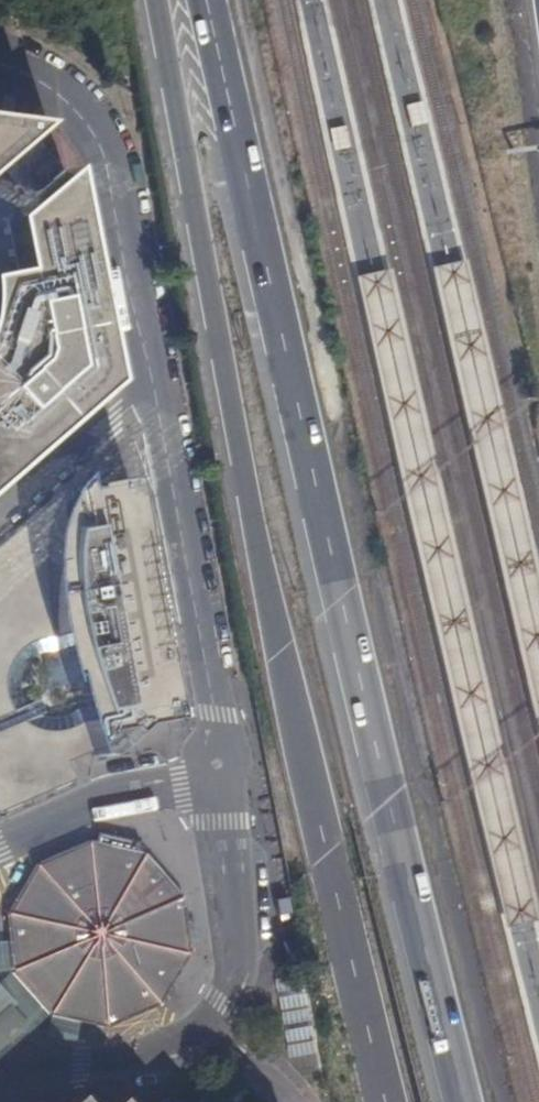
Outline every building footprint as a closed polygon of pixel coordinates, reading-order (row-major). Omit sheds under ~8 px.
[(36,125),(0,120),(0,157),(36,125)] [(61,168),(6,217),(9,219),(63,172),(61,168)] [(105,383),(88,293),(63,172),(9,219),(6,217),(2,220),(14,271),(0,273),(0,476),(105,383)] [(462,260),(429,268),(538,746),(538,593),(462,260)] [(505,930),(534,922),(386,270),(354,277),(405,510),(505,930)] [(128,480),(124,481),(149,621),(155,620),(128,480)] [(5,812),(4,808),(20,801),(22,805),(28,802),(26,798),(45,790),(47,794),(53,791),(52,787),(69,780),(70,784),(77,781),(69,763),(92,753),(94,756),(96,755),(92,746),(106,733),(167,721),(160,680),(157,666),(149,621),(124,481),(65,492),(0,547),(0,814),(5,812)] [(166,679),(160,680),(167,721),(173,720),(166,679)] [(11,973),(28,992),(49,1015),(50,1016),(65,1020),(82,1024),(83,1024),(106,1029),(111,1027),(160,1006),(191,955),(189,934),(185,894),(146,849),(114,842),(89,836),(58,850),(35,859),(4,910),(5,921),(9,957),(10,966),(11,973)] [(49,1015),(28,992),(11,973),(10,966),(0,975),(0,1059),(41,1023),(49,1015)]
